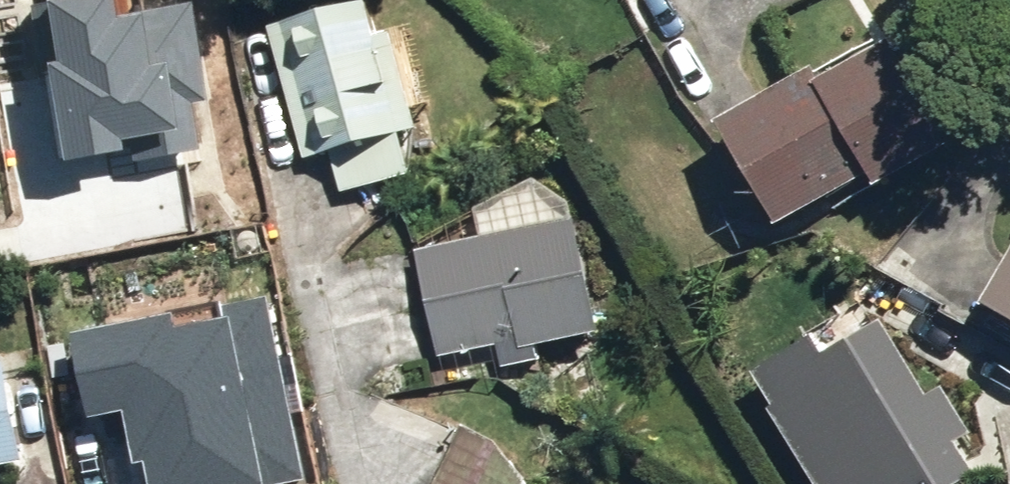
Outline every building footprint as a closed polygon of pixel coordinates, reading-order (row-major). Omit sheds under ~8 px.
[(47,4),(56,63),(49,64),(64,158),(112,151),(113,161),(197,147),(189,97),(205,94),(190,5),(115,17),(112,0),(68,0),(47,4)] [(410,183),(402,140),(407,139),(379,13),(278,35),(307,161),(332,156),(339,196),(410,183)] [(713,141),(773,237),(936,136),(875,40),(713,141)] [(421,255),(438,355),(592,329),(575,229),(421,255)] [(1009,331),(1009,272),(986,318),(1009,331)] [(68,337),(83,412),(122,404),(133,459),(144,457),(150,483),(255,483),(299,475),(264,298),(223,306),(226,318),(174,329),(171,316),(68,337)] [(975,472),(878,324),(758,402),(812,483),(957,483),(975,472)] [(12,464),(0,398),(0,467),(12,464)] [(458,433),(435,483),(531,483),(538,470),(458,433)]
